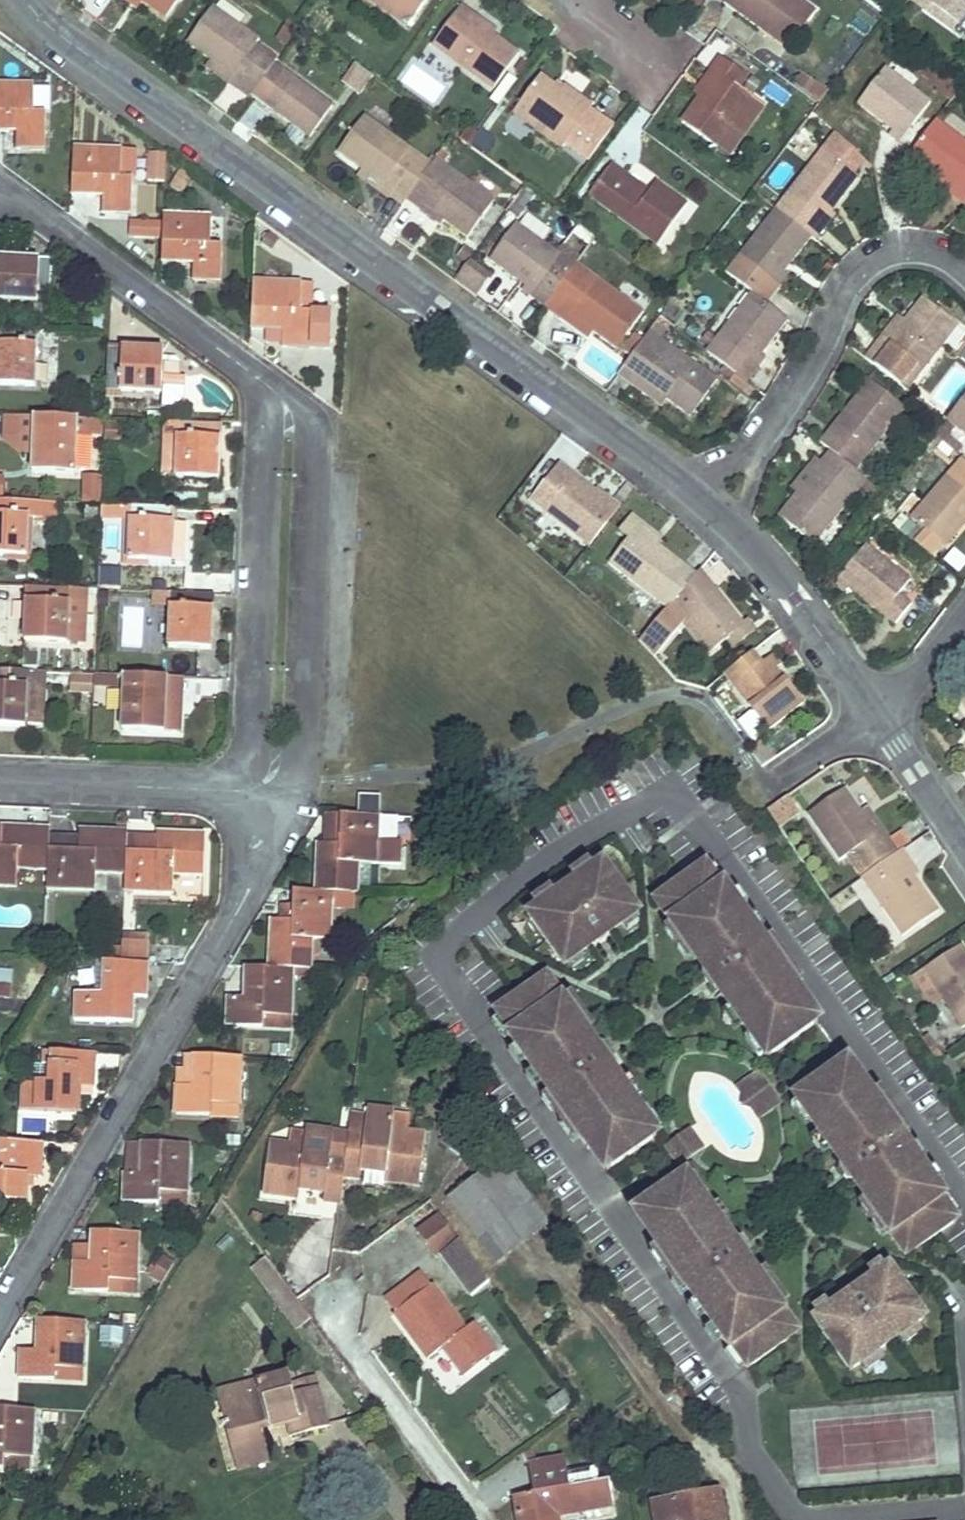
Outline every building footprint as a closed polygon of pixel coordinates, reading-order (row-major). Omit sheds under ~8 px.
[(143,1),(143,0),(125,0),(136,8),(137,9),(142,3),(143,1)] [(143,1),(142,3),(166,20),(181,0),(143,0),(143,1)] [(428,0),(369,0),(398,21),(407,9),(415,15),(416,16),(428,0)] [(724,2),(759,27),(762,23),(763,22),(793,44),(815,15),(795,0),(726,0),(724,2)] [(929,13),(933,7),(959,26),(964,18),(964,0),(911,0),(929,13)] [(519,55),(493,36),(473,21),(476,16),(462,6),(433,45),(494,90),(519,55)] [(278,61),(256,45),(259,41),(213,7),(186,43),(211,62),(213,60),(213,61),(234,76),(240,69),(250,76),(239,90),(250,99),(253,95),(275,64),(278,61)] [(408,28),(416,16),(415,15),(407,9),(398,21),(408,28)] [(496,31),(476,16),(473,21),(493,36),(496,31)] [(789,49),(793,44),(763,22),(762,23),(759,27),(789,49)] [(766,108),(753,98),(739,88),(747,78),(720,58),(711,70),(717,74),(699,99),(681,123),(716,148),(733,124),(747,134),(766,108)] [(239,90),(250,76),(240,69),(234,76),(213,61),(213,60),(211,62),(208,67),(239,90)] [(333,107),(275,64),(253,95),(310,138),(333,107)] [(932,105),(885,69),(857,104),(882,123),(892,111),(913,128),(932,105)] [(369,80),(356,70),(348,80),(361,90),(369,80)] [(699,99),(717,74),(711,70),(693,95),(699,99)] [(803,74),(794,87),(810,98),(819,86),(803,74)] [(562,149),(565,144),(590,111),(593,107),(565,85),(561,92),(540,76),(513,113),(562,149)] [(35,86),(0,84),(0,132),(17,133),(16,148),(45,150),(47,116),(33,115),(35,86)] [(819,86),(810,98),(819,105),(828,92),(819,86)] [(590,111),(565,144),(589,162),(592,158),(614,129),(590,111)] [(900,145),(913,128),(892,111),(882,123),(893,132),(889,137),(900,145)] [(432,165),(364,115),(337,151),(362,169),(406,201),(407,199),(432,165)] [(935,121),(908,155),(934,175),(942,165),(962,180),(962,179),(964,176),(964,144),(935,121)] [(733,124),(716,148),(729,158),(747,134),(733,124)] [(836,204),(858,176),(847,168),(858,153),(837,134),(776,211),(802,230),(828,198),(836,204)] [(802,135),(790,151),(805,162),(817,146),(802,135)] [(165,176),(166,154),(165,153),(151,143),(151,146),(149,175),(165,176)] [(121,178),(121,152),(74,149),(72,195),(103,197),(102,213),(131,214),(132,179),(121,178)] [(132,179),(134,152),(133,152),(121,152),(121,178),(132,179)] [(492,205),(433,163),(432,165),(407,199),(422,210),(435,192),(436,193),(454,206),(444,219),(444,220),(468,237),(492,205)] [(659,246),(688,206),(656,183),(649,192),(644,198),(620,181),(625,175),(612,165),(589,195),(659,246)] [(942,165),(934,175),(931,178),(964,204),(964,191),(963,189),(964,187),(964,176),(962,179),(962,180),(942,165)] [(406,201),(362,169),(357,176),(401,208),(406,201)] [(181,194),(194,179),(192,178),(180,170),(180,171),(169,185),(181,194)] [(644,198),(649,192),(625,175),(620,181),(644,198)] [(454,206),(436,193),(435,192),(422,210),(439,224),(440,224),(444,220),(444,219),(454,206)] [(830,212),(836,204),(828,198),(802,230),(811,237),(815,240),(834,215),(830,212)] [(790,263),(811,237),(802,230),(776,211),(727,274),(753,293),(765,303),(779,285),(768,275),(782,257),(790,263)] [(210,248),(212,218),(164,215),(163,215),(161,263),(193,264),(193,279),(222,280),(224,249),(210,248)] [(159,238),(160,222),(130,221),(129,237),(159,238)] [(573,267),(516,224),(489,260),(513,278),(523,265),(531,272),(522,284),(524,286),(520,290),(544,308),(545,306),(573,267)] [(779,285),(787,275),(783,271),(790,263),(782,257),(768,275),(779,285)] [(52,262),(39,261),(39,265),(20,264),(20,260),(0,259),(0,301),(50,303),(52,262)] [(463,261),(454,285),(478,294),(487,271),(463,261)] [(645,313),(577,263),(573,267),(545,306),(557,315),(569,299),(578,305),(579,306),(573,314),(594,331),(593,333),(617,351),(645,313)] [(531,272),(523,265),(513,278),(522,284),(531,272)] [(330,349),(332,313),(313,312),(300,311),(300,310),(301,286),(301,285),(253,282),(251,331),(265,332),(282,332),(283,332),(283,347),(330,349)] [(313,312),(314,286),(301,285),(301,286),(300,310),(300,311),(313,312)] [(759,354),(786,319),(765,303),(753,293),(707,352),(734,373),(744,361),(756,369),(757,370),(765,359),(759,354)] [(516,308),(498,295),(489,307),(507,320),(516,308)] [(907,392),(945,343),(958,328),(959,326),(924,298),(905,323),(890,342),(882,338),(865,359),(907,392)] [(593,333),(594,331),(573,314),(579,306),(578,305),(569,299),(557,315),(589,339),(593,333)] [(104,332),(104,317),(94,316),(93,332),(104,332)] [(905,323),(897,318),(882,338),(890,342),(905,323)] [(37,333),(0,331),(0,386),(34,388),(37,333)] [(283,347),(283,332),(282,332),(265,332),(265,346),(266,346),(283,347)] [(718,382),(649,333),(643,341),(630,359),(619,374),(629,381),(636,372),(668,396),(666,399),(691,418),(718,382)] [(630,359),(643,341),(635,335),(621,353),(630,359)] [(162,393),(164,358),(164,350),(145,349),(144,354),(125,353),(124,348),(109,348),(106,390),(107,391),(120,391),(162,393)] [(174,408),(183,399),(185,378),(181,377),(182,364),(181,363),(176,359),(164,358),(162,393),(161,408),(162,408),(174,408)] [(747,383),(757,370),(756,369),(744,361),(734,373),(747,383)] [(666,399),(668,396),(636,372),(629,381),(661,404),(661,405),(666,399)] [(747,383),(734,373),(729,380),(753,398),(758,392),(759,391),(747,383)] [(884,393),(865,377),(856,388),(860,393),(852,402),(853,403),(867,413),(884,393)] [(119,399),(120,391),(107,391),(106,390),(106,398),(119,399)] [(855,473),(905,410),(884,393),(867,413),(853,403),(852,402),(819,444),(830,453),(855,473)] [(947,423),(942,429),(952,436),(957,430),(964,436),(964,400),(947,423)] [(97,416),(97,403),(96,403),(84,403),(84,416),(97,416)] [(75,476),(78,420),(35,418),(34,433),(38,434),(37,452),(33,452),(32,474),(75,476)] [(177,471),(178,424),(166,423),(164,470),(165,470),(177,471)] [(217,460),(218,440),(221,440),(222,426),(178,424),(177,471),(177,480),(219,482),(220,460),(217,460)] [(113,438),(113,427),(105,426),(104,438),(106,438),(113,438)] [(122,439),(123,427),(113,427),(113,438),(122,439)] [(942,429),(936,436),(936,437),(958,456),(964,449),(964,448),(952,436),(942,429)] [(814,546),(859,490),(866,481),(855,473),(830,453),(821,463),(833,473),(825,482),(817,476),(801,495),(800,496),(798,495),(779,518),(814,546)] [(825,482),(833,473),(821,463),(815,459),(808,468),(807,469),(792,489),(798,495),(800,496),(801,495),(817,476),(825,482)] [(964,498),(964,462),(963,460),(911,520),(920,527),(925,532),(926,532),(915,545),(929,557),(940,544),(943,547),(963,525),(952,515),(951,514),(964,498)] [(587,506),(596,495),(596,494),(560,465),(532,500),(591,547),(610,523),(587,506)] [(102,506),(103,480),(86,479),(84,505),(102,506)] [(871,499),(878,491),(866,481),(859,490),(871,499)] [(610,523),(623,506),(612,497),(608,503),(596,494),(596,495),(587,506),(610,523)] [(951,514),(952,515),(963,525),(964,526),(964,498),(951,514)] [(28,519),(56,520),(57,505),(0,502),(0,557),(26,558),(28,519)] [(170,564),(173,524),(173,523),(174,509),(102,506),(101,520),(102,520),(131,522),(129,562),(170,564)] [(875,524),(881,516),(875,511),(868,519),(875,524)] [(664,539),(634,515),(633,516),(620,532),(621,533),(630,540),(631,540),(639,529),(640,530),(660,545),(664,539)] [(186,564),(188,524),(187,524),(173,523),(173,524),(170,564),(186,564)] [(915,545),(926,532),(925,532),(920,527),(909,540),(915,545)] [(697,574),(660,545),(640,530),(639,529),(631,540),(612,565),(669,610),(675,602),(676,600),(685,590),(697,574)] [(899,595),(910,582),(866,546),(847,570),(866,585),(867,586),(859,595),(858,596),(896,626),(913,606),(899,595)] [(744,625),(700,570),(697,574),(685,590),(697,606),(696,607),(686,614),(685,615),(687,618),(712,649),(712,650),(727,638),(744,625)] [(866,585),(847,570),(835,584),(836,585),(844,591),(847,587),(858,596),(859,595),(867,586),(866,585)] [(67,644),(70,589),(28,587),(28,603),(32,603),(31,622),(26,622),(26,643),(67,644)] [(85,645),(88,590),(86,590),(71,589),(70,589),(67,644),(85,646),(85,645)] [(697,606),(685,590),(676,600),(675,602),(685,615),(686,614),(696,607),(697,606)] [(209,629),(209,610),(213,610),(213,596),(170,594),(168,648),(211,650),(212,630),(209,629)] [(712,649),(687,618),(685,615),(679,620),(681,623),(706,656),(707,655),(712,650),(712,649)] [(736,649),(755,633),(754,632),(747,623),(744,625),(727,638),(735,648),(736,649)] [(805,703),(785,678),(778,684),(762,663),(753,653),(724,676),(767,733),(805,703)] [(782,666),(774,656),(772,654),(762,663),(778,684),(785,678),(778,670),(782,666)] [(27,673),(0,672),(0,723),(26,724),(26,720),(43,720),(44,685),(27,685),(27,673)] [(44,674),(27,673),(27,685),(44,685),(44,674)] [(108,688),(109,676),(96,675),(95,688),(96,688),(108,688)] [(124,689),(125,676),(109,676),(108,688),(124,689)] [(164,730),(166,678),(125,676),(124,689),(123,728),(164,730)] [(182,731),(184,678),(182,678),(166,678),(164,730),(182,731)] [(890,860),(861,815),(860,814),(844,790),(808,815),(840,861),(848,855),(856,850),(871,872),(890,860)] [(778,828),(799,814),(787,795),(765,810),(778,828)] [(380,817),(381,797),(359,796),(358,816),(380,817)] [(899,853),(890,840),(869,810),(861,815),(890,860),(899,853)] [(339,845),(341,815),(340,815),(323,814),(323,815),(322,816),(321,844),(339,845)] [(402,866),(403,845),(396,844),(379,843),(380,817),(358,816),(341,815),(339,845),(321,844),(318,844),(315,892),(333,893),(353,894),(358,895),(358,894),(359,886),(360,867),(360,865),(368,865),(402,866)] [(396,844),(397,818),(395,817),(380,817),(379,843),(396,844)] [(49,850),(49,848),(49,837),(49,829),(2,826),(1,847),(0,847),(0,886),(17,887),(18,869),(20,869),(33,869),(48,870),(49,850)] [(126,874),(127,853),(127,852),(128,837),(128,831),(80,829),(79,838),(78,852),(49,850),(48,870),(47,888),(95,890),(95,872),(126,874)] [(203,877),(205,834),(157,832),(157,839),(156,853),(156,854),(127,853),(126,874),(126,891),(173,894),(173,876),(203,877)] [(78,852),(79,838),(49,837),(49,848),(49,850),(78,852)] [(156,853),(157,839),(128,837),(127,852),(127,853),(156,854),(156,853)] [(871,872),(856,850),(848,855),(864,877),(871,872)] [(940,912),(923,888),(910,897),(894,875),(911,864),(902,851),(899,853),(890,860),(871,872),(864,877),(862,879),(902,937),(940,912)] [(603,862),(528,915),(564,965),(590,947),(588,944),(610,928),(612,931),(638,912),(603,862)] [(923,888),(916,877),(919,875),(912,865),(911,864),(894,875),(910,897),(923,888)] [(367,886),(368,865),(360,865),(360,867),(359,886),(360,886),(367,886)] [(769,1057),(817,1023),(801,999),(803,998),(723,884),(721,886),(706,865),(664,894),(667,899),(658,906),(671,924),(695,958),(704,971),(710,967),(726,989),(720,993),(730,1007),(742,1025),(749,1035),(750,1036),(752,1034),(766,1054),(769,1057)] [(32,887),(33,869),(20,869),(18,869),(17,887),(32,887)] [(330,942),(332,914),(333,893),(315,892),(296,891),(295,908),(295,909),(294,922),(284,922),(272,921),(268,969),(293,970),(312,971),(313,971),(313,970),(315,942),(330,942)] [(351,914),(353,894),(333,893),(332,914),(351,914)] [(294,922),(295,909),(295,908),(285,907),(284,922),(294,922)] [(664,929),(688,963),(695,958),(671,924),(664,929)] [(147,964),(148,942),(148,940),(147,941),(123,939),(122,947),(125,948),(138,948),(138,949),(137,963),(138,963),(147,964)] [(961,945),(923,970),(942,998),(943,1000),(961,1030),(964,1028),(964,951),(961,945)] [(121,962),(122,947),(108,947),(108,961),(121,962)] [(137,963),(138,949),(138,948),(125,948),(122,947),(121,962),(137,963)] [(347,973),(357,956),(358,954),(353,950),(352,951),(340,967),(345,971),(347,973)] [(146,997),(147,964),(138,963),(137,963),(121,962),(108,961),(106,993),(106,995),(96,994),(78,993),(76,1021),(131,1023),(133,996),(146,997)] [(106,993),(108,961),(106,961),(97,961),(97,962),(96,994),(106,995),(106,993)] [(704,971),(720,993),(726,989),(710,967),(704,971)] [(291,1017),(293,980),(293,970),(268,969),(246,968),(245,999),(229,999),(227,1027),(262,1028),(262,1016),(263,1016),(290,1017),(291,1017)] [(13,970),(11,970),(0,970),(0,997),(12,998),(13,970)] [(312,981),(313,971),(312,971),(293,970),(293,980),(294,980),(312,981)] [(942,998),(923,970),(913,976),(912,977),(932,1007),(943,1000),(942,998)] [(538,983),(496,1012),(511,1034),(508,1036),(588,1149),(591,1147),(608,1171),(656,1137),(654,1133),(640,1113),(642,1111),(635,1101),(622,1083),(612,1069),(607,1073),(591,1050),(596,1046),(587,1033),(564,1000),(550,981),(541,988),(538,983)] [(587,1033),(594,1028),(571,995),(564,1000),(587,1033)] [(722,1013),(734,1031),(742,1025),(730,1007),(722,1013)] [(290,1029),(291,1017),(290,1017),(263,1016),(262,1016),(262,1028),(290,1029)] [(745,1038),(759,1059),(766,1054),(752,1034),(750,1036),(749,1035),(745,1038)] [(939,1050),(931,1036),(924,1039),(924,1040),(933,1054),(939,1050)] [(607,1073),(612,1069),(596,1046),(591,1050),(607,1073)] [(945,1059),(939,1050),(933,1054),(938,1063),(945,1059)] [(94,1089),(96,1053),(43,1051),(42,1065),(50,1065),(50,1066),(49,1085),(30,1084),(24,1084),(23,1108),(76,1112),(77,1089),(94,1089)] [(193,1086),(194,1057),(194,1056),(185,1055),(185,1069),(177,1069),(176,1087),(193,1088),(193,1086)] [(240,1105),(243,1058),(194,1056),(194,1057),(193,1086),(193,1088),(176,1087),(174,1115),(212,1117),(212,1105),(212,1104),(240,1105)] [(889,1233),(902,1252),(911,1245),(915,1250),(957,1220),(942,1199),(945,1197),(864,1083),(862,1085),(845,1062),(796,1096),(799,1100),(813,1120),(811,1122),(818,1132),(831,1150),(840,1164),(846,1159),(862,1182),(856,1186),(865,1200),(889,1233)] [(961,1075),(954,1063),(944,1070),(951,1081),(961,1075)] [(49,1085),(50,1066),(50,1065),(42,1065),(31,1064),(31,1065),(30,1084),(49,1085)] [(763,1086),(756,1075),(749,1080),(757,1091),(763,1086)] [(964,1081),(964,1080),(961,1075),(951,1081),(954,1086),(955,1088),(964,1081)] [(635,1101),(643,1095),(630,1077),(622,1083),(635,1101)] [(745,1099),(750,1107),(769,1094),(763,1086),(757,1091),(749,1080),(745,1084),(752,1094),(745,1099)] [(737,1089),(745,1099),(752,1094),(745,1084),(737,1089)] [(750,1107),(757,1117),(776,1104),(769,1094),(750,1107)] [(791,1105),(806,1126),(811,1122),(813,1120),(799,1100),(791,1105)] [(240,1117),(240,1105),(212,1104),(212,1105),(212,1117),(239,1119),(240,1117)] [(642,1111),(640,1113),(654,1133),(661,1128),(647,1108),(642,1111)] [(396,1116),(396,1114),(369,1110),(368,1120),(352,1117),(349,1133),(345,1162),(345,1177),(361,1180),(362,1171),(380,1173),(381,1166),(387,1167),(386,1174),(385,1183),(420,1188),(427,1137),(409,1135),(407,1134),(405,1146),(391,1144),(396,1116)] [(409,1135),(411,1118),(396,1116),(391,1144),(405,1146),(407,1134),(409,1135)] [(345,1162),(349,1133),(307,1129),(304,1147),(270,1143),(263,1193),(298,1198),(301,1173),(328,1177),(325,1202),(341,1205),(345,1179),(345,1177),(345,1162)] [(810,1138),(823,1156),(831,1150),(818,1132),(810,1138)] [(687,1134),(671,1146),(682,1161),(698,1149),(687,1134)] [(244,1147),(244,1138),(242,1138),(228,1138),(227,1147),(229,1147),(244,1148),(244,1147)] [(27,1177),(41,1178),(42,1142),(0,1141),(0,1147),(0,1202),(26,1203),(27,1177)] [(141,1175),(144,1144),(128,1142),(128,1145),(126,1175),(141,1175)] [(188,1194),(190,1145),(144,1144),(141,1175),(126,1175),(124,1204),(158,1205),(159,1192),(188,1194)] [(840,1164),(856,1186),(862,1182),(846,1159),(840,1164)] [(542,1228),(498,1167),(453,1198),(497,1260),(542,1228)] [(686,1179),(701,1199),(703,1198),(708,1195),(693,1174),(686,1179)] [(686,1179),(684,1176),(635,1210),(652,1233),(649,1235),(729,1349),(732,1347),(747,1368),(789,1339),(786,1334),(795,1327),(781,1308),(758,1275),(749,1262),(743,1266),(727,1243),(733,1239),(723,1226),(710,1208),(703,1198),(701,1199),(686,1179)] [(858,1204),(882,1238),(889,1233),(865,1200),(858,1204)] [(718,1202),(710,1208),(723,1226),(731,1220),(718,1202)] [(461,1240),(444,1216),(420,1233),(438,1257),(443,1254),(461,1240)] [(138,1284),(141,1234),(93,1232),(93,1246),(93,1248),(92,1263),(74,1263),(73,1292),(109,1293),(110,1282),(138,1284)] [(733,1239),(727,1243),(743,1266),(749,1262),(733,1239)] [(461,1240),(443,1254),(475,1297),(493,1283),(461,1240)] [(92,1263),(93,1248),(93,1246),(75,1246),(74,1263),(92,1263)] [(261,1279),(273,1269),(257,1248),(244,1257),(261,1279)] [(167,1261),(148,1262),(149,1283),(168,1282),(167,1261)] [(925,1318),(889,1268),(863,1286),(865,1289),(842,1305),(841,1302),(815,1321),(850,1371),(925,1318)] [(303,1309),(273,1269),(261,1279),(290,1319),(303,1309)] [(765,1271),(758,1275),(781,1308),(788,1303),(765,1271)] [(432,1286),(422,1273),(387,1298),(396,1311),(431,1287),(432,1286)] [(137,1295),(138,1284),(110,1282),(109,1293),(137,1295)] [(464,1330),(432,1286),(431,1287),(396,1311),(430,1357),(442,1348),(464,1377),(496,1354),(474,1323),(464,1330)] [(84,1371),(86,1322),(37,1320),(37,1350),(20,1350),(18,1379),(55,1381),(55,1370),(55,1369),(84,1371)] [(83,1381),(84,1371),(55,1369),(55,1370),(55,1381),(83,1382),(83,1381)] [(328,1425),(317,1378),(291,1385),(288,1374),(264,1381),(220,1392),(225,1412),(223,1413),(235,1456),(236,1455),(261,1449),(263,1448),(259,1432),(290,1424),(293,1434),(328,1425)] [(556,1415),(571,1403),(563,1392),(547,1403),(556,1415)] [(34,1410),(0,1409),(0,1468),(2,1468),(3,1457),(4,1457),(28,1458),(32,1458),(34,1410)] [(267,1462),(263,1448),(261,1449),(236,1455),(235,1456),(238,1470),(267,1462)] [(31,1469),(32,1458),(28,1458),(4,1457),(3,1457),(2,1468),(31,1469)] [(514,1496),(518,1519),(558,1519),(557,1515),(612,1507),(608,1481),(598,1483),(597,1468),(567,1473),(565,1459),(529,1465),(534,1493),(514,1496)] [(719,1491),(652,1503),(655,1519),(725,1519),(719,1491)]
